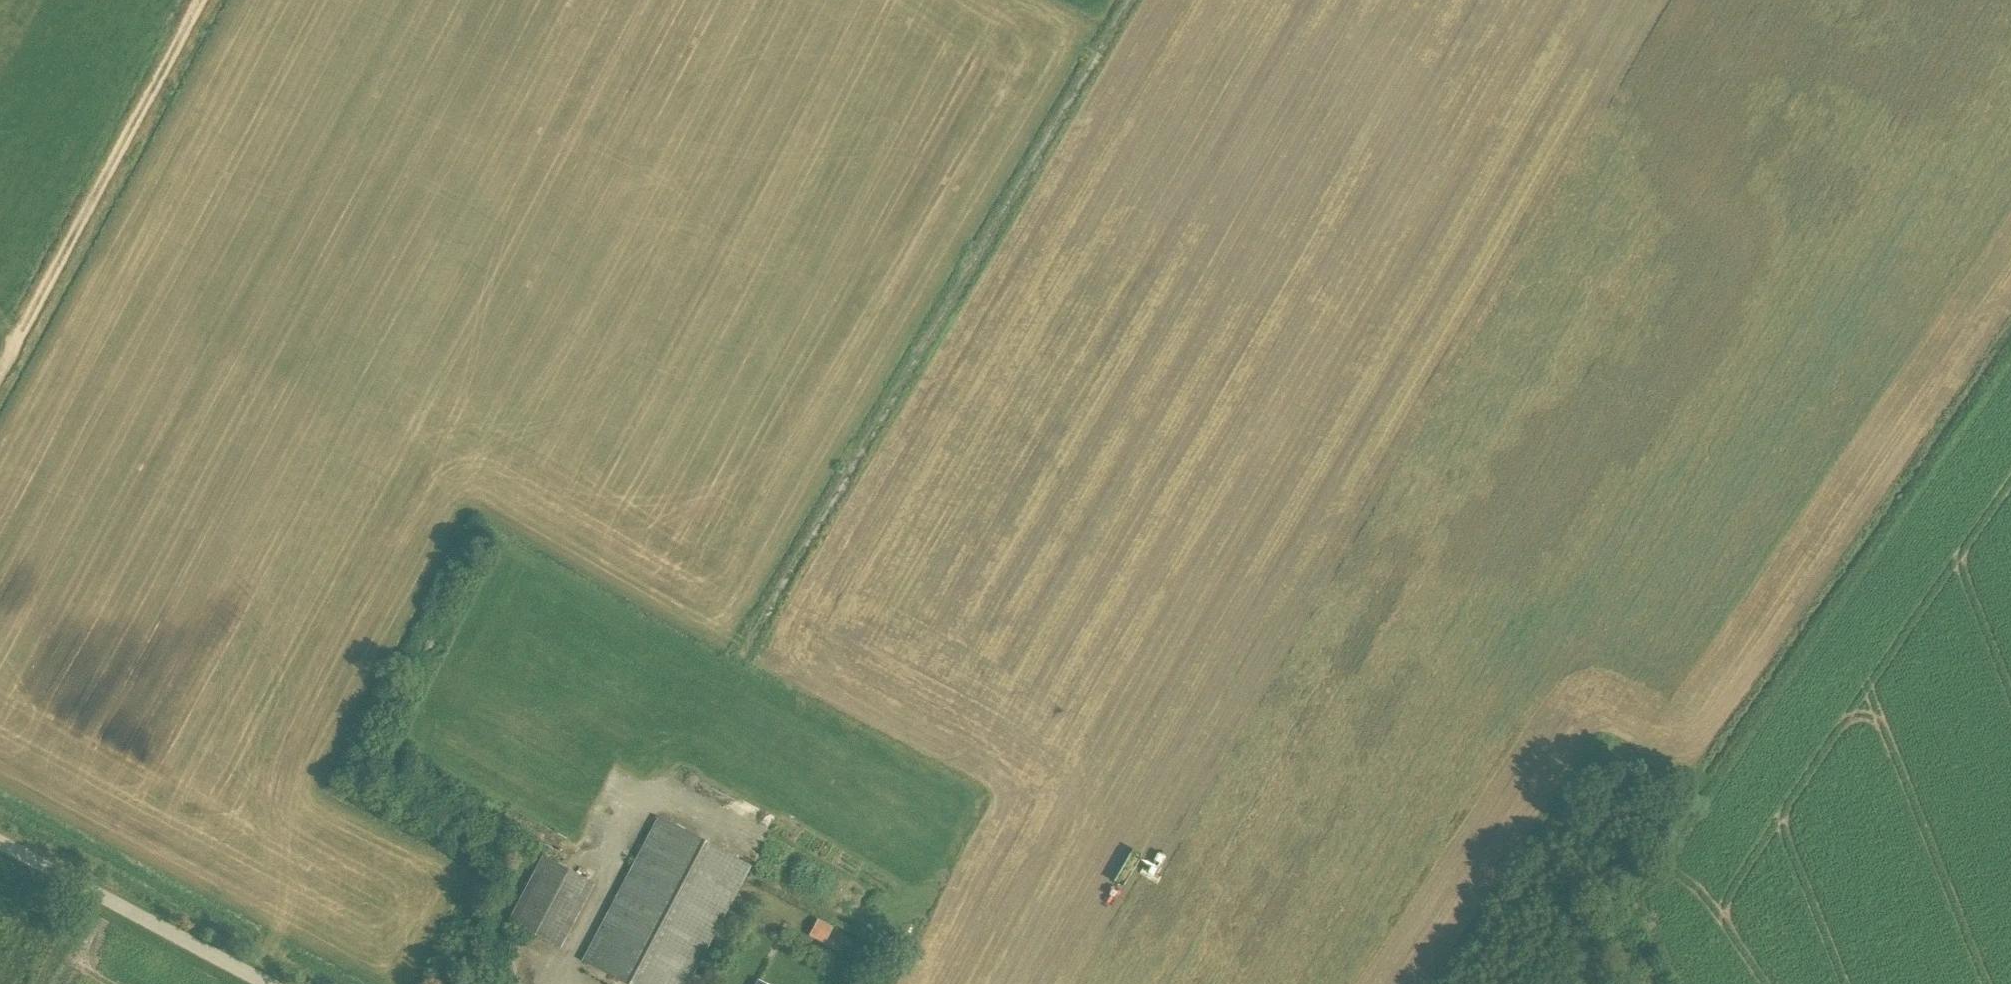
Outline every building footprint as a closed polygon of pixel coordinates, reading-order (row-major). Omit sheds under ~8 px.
[(751,866),(657,817),(581,961),(624,983),(689,983),(751,866)] [(541,856),(507,922),(560,950),(595,884),(541,856)] [(824,941),(832,925),(818,918),(809,934),(824,941)] [(828,940),(843,948),(852,930),(837,923),(828,940)]
